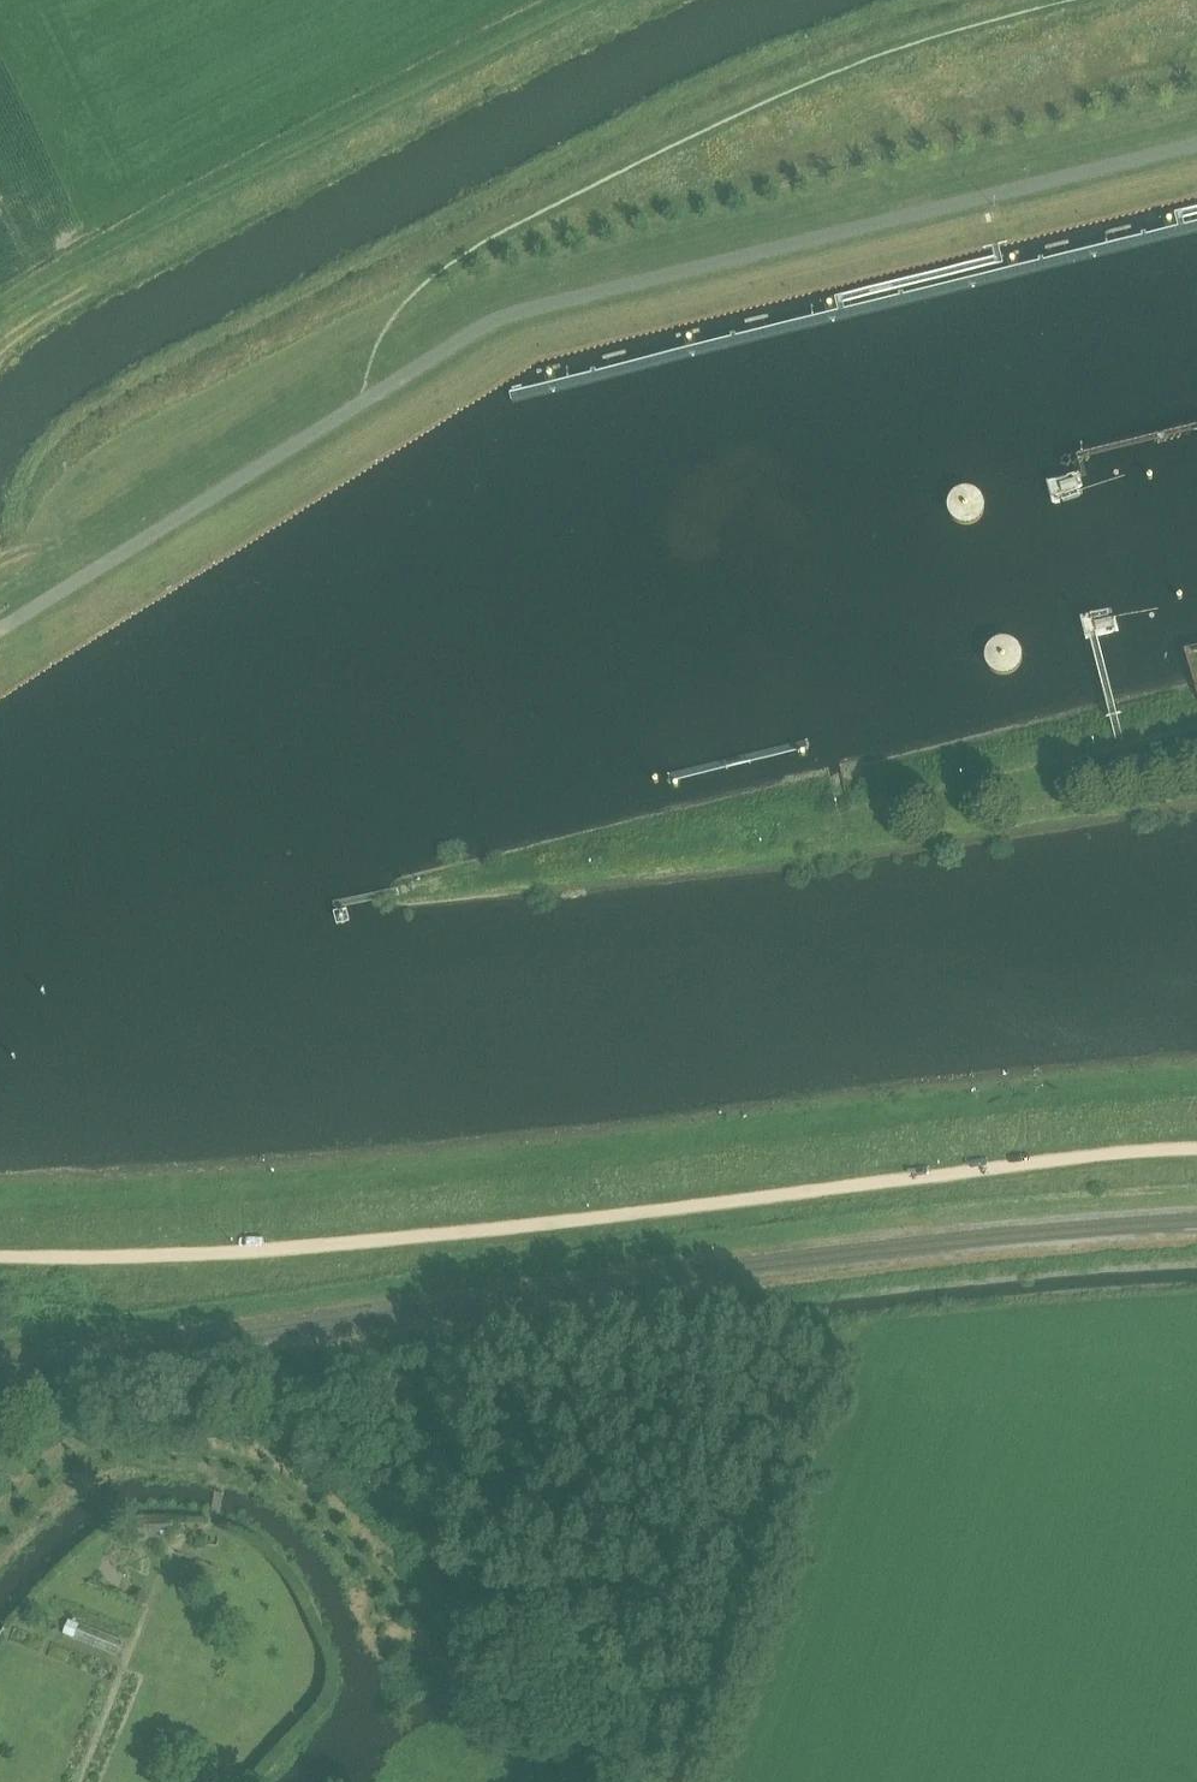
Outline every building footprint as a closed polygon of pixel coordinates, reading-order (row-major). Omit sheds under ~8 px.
[(1063,502),(1061,494),(1083,488),(1079,472),(1057,477),(1049,480),(1046,481),(1052,505),(1063,502)] [(1080,617),(1086,639),(1118,632),(1114,617),(1091,622),(1090,614),(1080,617)] [(140,1516),(140,1538),(171,1536),(171,1514),(140,1516)] [(121,1639),(69,1619),(63,1633),(116,1654),(121,1639)]
